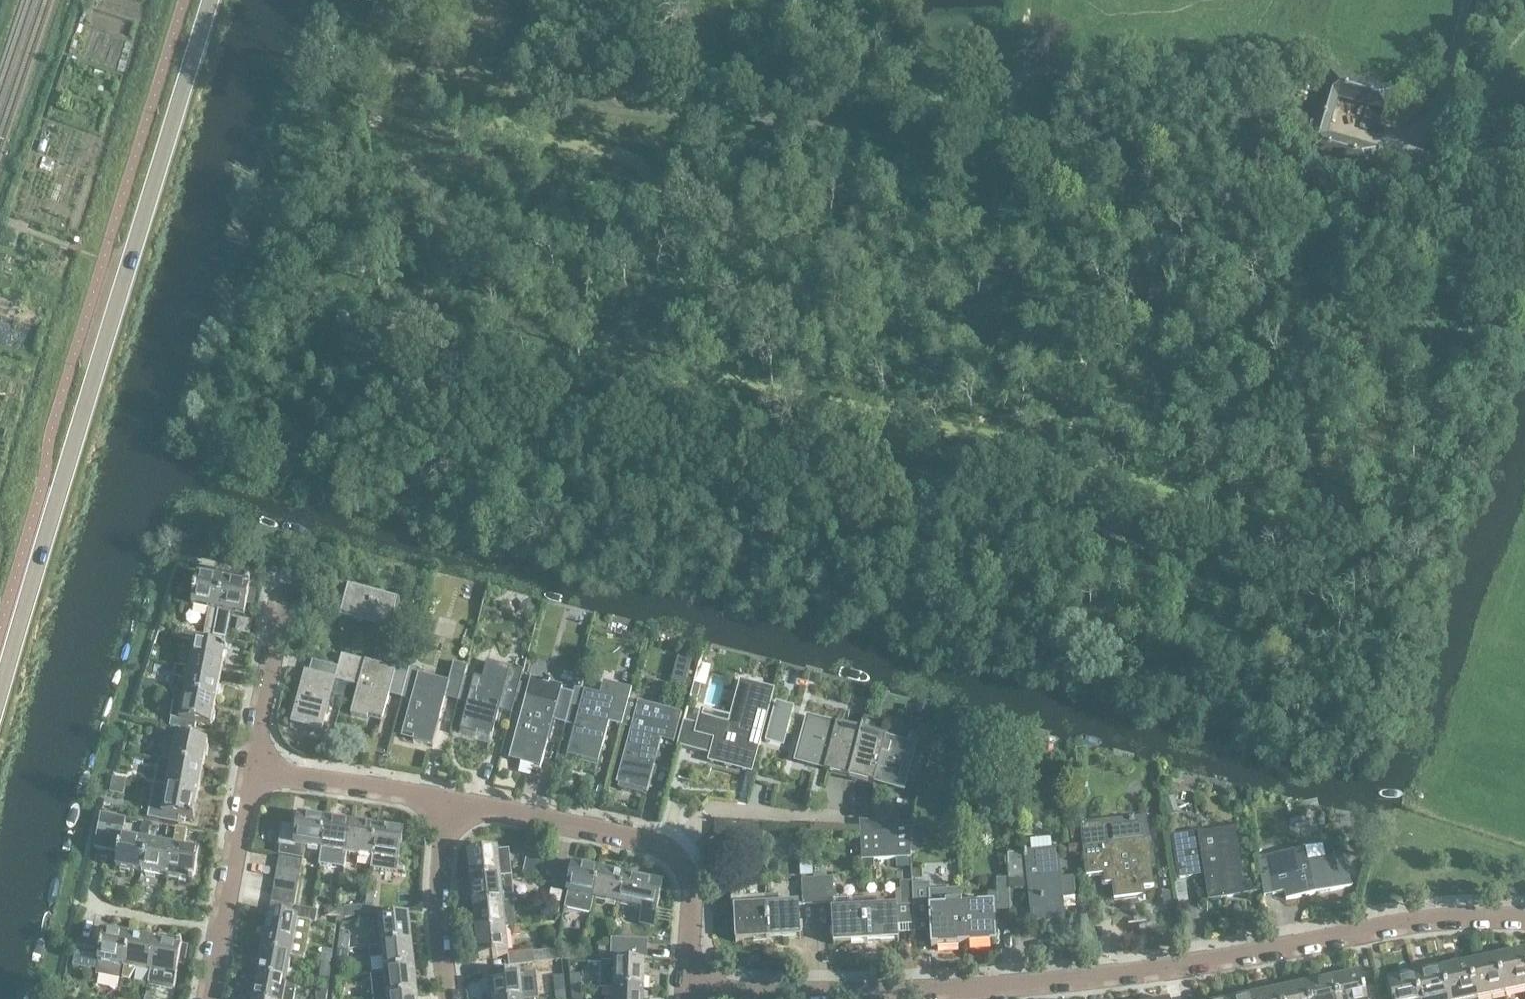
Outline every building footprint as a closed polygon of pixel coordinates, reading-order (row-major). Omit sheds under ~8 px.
[(1330,72),(1323,96),(1389,115),(1396,91),(1330,72)] [(1379,150),(1313,130),(1306,155),(1372,174),(1379,150)] [(321,368),(330,371),(336,356),(327,353),(321,368)] [(198,576),(192,610),(209,613),(205,637),(213,639),(225,581),(198,576)] [(225,581),(213,639),(226,641),(226,640),(232,641),(234,634),(223,632),(226,616),(245,620),(247,606),(253,607),(257,587),(251,586),(251,585),(225,581)] [(349,586),(341,618),(390,631),(398,599),(349,586)] [(497,613),(485,610),(482,622),(494,625),(497,613)] [(184,652),(181,666),(222,674),(227,649),(224,648),(226,641),(213,639),(205,637),(183,633),(182,640),(195,643),(193,654),(184,652)] [(342,656),(339,669),(362,675),(363,675),(366,662),(342,656)] [(515,656),(512,669),(510,669),(506,686),(475,677),(460,732),(473,736),(475,731),(493,736),(500,711),(512,715),(524,672),(523,672),(526,659),(515,656)] [(690,665),(675,661),(670,682),(685,686),(690,665)] [(362,675),(358,687),(351,715),(367,719),(368,715),(384,719),(390,696),(402,699),(411,667),(397,663),(395,670),(366,662),(363,675),(362,675)] [(418,675),(402,734),(414,737),(413,742),(433,747),(446,699),(459,702),(465,678),(468,667),(454,664),(452,674),(450,683),(418,675)] [(222,674),(181,666),(181,667),(182,667),(179,679),(188,681),(185,694),(217,700),(222,674)] [(328,678),(305,672),(292,720),(308,724),(307,728),(322,733),(336,681),(358,687),(362,675),(339,669),(329,666),(329,667),(331,668),(328,678)] [(532,679),(510,761),(541,769),(554,722),(566,725),(574,694),(562,691),(563,687),(550,684),(550,682),(544,680),(543,682),(532,679)] [(574,694),(566,725),(575,727),(567,756),(568,757),(569,755),(583,759),(582,764),(597,768),(595,776),(596,776),(610,724),(622,727),(630,700),(632,690),(604,683),(601,695),(575,688),(575,689),(575,690),(574,694)] [(684,722),(677,747),(712,756),(710,762),(746,771),(747,765),(754,767),(774,693),(742,685),(731,727),(701,718),(699,726),(684,722)] [(172,719),(170,727),(180,728),(196,730),(197,722),(212,725),(217,700),(185,694),(176,692),(171,718),(172,719)] [(630,700),(622,727),(632,730),(618,781),(620,782),(619,787),(642,794),(643,791),(647,793),(661,741),(673,744),(682,713),(669,710),(639,702),(638,703),(630,700)] [(784,745),(796,706),(777,700),(765,739),(784,745)] [(808,718),(797,760),(817,765),(817,763),(825,766),(824,770),(849,776),(848,778),(849,778),(861,732),(808,718)] [(166,749),(163,761),(204,768),(209,741),(194,738),(196,730),(180,728),(178,736),(177,735),(174,750),(166,749)] [(861,732),(849,778),(850,778),(850,776),(875,783),(876,779),(884,781),(884,783),(903,788),(915,746),(861,732)] [(160,760),(155,785),(199,793),(204,768),(163,761),(160,760)] [(155,785),(154,785),(152,796),(164,798),(161,813),(160,821),(172,823),(174,815),(194,819),(199,793),(155,785)] [(1175,798),(1165,801),(1169,814),(1179,813),(1175,798)] [(286,827),(281,856),(294,859),(296,846),(321,850),(326,821),(308,818),(309,814),(302,813),(301,817),(300,817),(298,828),(286,827)] [(100,815),(94,849),(119,854),(116,868),(142,873),(148,842),(122,838),(125,820),(100,815)] [(326,821),(321,850),(347,854),(352,825),(335,822),(335,818),(328,817),(327,821),(326,821)] [(1079,818),(1069,819),(1070,836),(1081,835),(1079,818)] [(352,825),(347,854),(373,858),(377,828),(361,826),(361,822),(354,820),(353,825),(352,825)] [(1129,822),(1080,828),(1083,854),(1086,877),(1104,874),(1105,885),(1112,884),(1114,900),(1143,897),(1143,900),(1145,900),(1144,888),(1154,887),(1146,821),(1134,822),(1134,820),(1129,820),(1129,822)] [(871,822),(861,821),(861,831),(862,849),(863,860),(875,859),(875,860),(911,858),(911,849),(911,836),(910,827),(884,825),(884,834),(870,834),(871,822)] [(373,858),(371,870),(397,874),(404,832),(387,830),(388,825),(381,824),(379,829),(377,828),(373,858)] [(177,829),(174,847),(168,878),(194,882),(195,877),(197,877),(199,869),(197,868),(200,852),(185,849),(188,831),(177,829)] [(1202,831),(1174,836),(1180,879),(1206,875),(1210,901),(1221,899),(1221,901),(1227,900),(1226,898),(1243,895),(1233,832),(1203,837),(1202,831)] [(1008,855),(1009,880),(1029,879),(1030,922),(1065,920),(1063,900),(1075,899),(1073,878),(1062,879),(1059,850),(1052,851),(1051,839),(1031,841),(1032,852),(1008,855)] [(148,842),(142,873),(168,878),(174,847),(148,842)] [(1082,844),(1069,845),(1070,854),(1083,854),(1082,844)] [(1323,847),(1266,859),(1273,895),(1285,893),(1287,901),(1353,887),(1346,856),(1326,860),(1323,847)] [(471,881),(512,877),(509,850),(497,851),(468,854),(471,881)] [(303,861),(294,859),(281,856),(278,870),(300,874),(303,861)] [(523,876),(543,874),(546,860),(528,856),(523,876)] [(543,874),(542,882),(553,884),(558,862),(546,860),(543,874)] [(558,862),(553,884),(564,887),(569,864),(558,862)] [(568,894),(564,910),(590,916),(594,899),(595,900),(601,871),(584,867),(585,863),(578,862),(576,866),(574,865),(568,894)] [(813,866),(805,866),(805,876),(813,876),(813,866)] [(601,871),(595,900),(621,905),(627,876),(610,873),(611,869),(604,867),(602,871),(601,871)] [(300,874),(278,870),(276,881),(298,886),(300,874)] [(627,876),(621,905),(643,910),(640,925),(653,928),(663,884),(653,882),(635,878),(636,874),(629,872),(627,877),(627,876)] [(512,877),(471,881),(474,907),(514,903),(512,877)] [(834,878),(813,880),(815,906),(835,905),(834,878)] [(813,880),(802,880),(804,907),(815,906),(813,880)] [(962,905),(961,905),(963,946),(996,944),(995,912),(1011,911),(1009,880),(997,880),(997,896),(990,896),(990,903),(962,905)] [(298,886),(276,881),(273,892),(296,897),(298,886)] [(877,899),(863,900),(863,908),(865,944),(898,942),(897,926),(914,925),(913,917),(912,885),(912,881),(899,882),(900,908),(896,908),(896,906),(877,907),(877,899)] [(1188,903),(1185,883),(1176,885),(1179,904),(1188,903)] [(732,908),(734,908),(736,942),(768,941),(766,897),(745,898),(745,884),(731,884),(732,908)] [(930,884),(912,885),(913,917),(928,916),(929,932),(930,947),(963,946),(961,905),(962,905),(961,890),(930,892),(930,884)] [(551,890),(549,902),(561,904),(563,892),(551,890)] [(296,897),(273,892),(271,904),(293,909),(296,897)] [(780,896),(766,897),(768,941),(801,939),(799,905),(780,906),(780,896)] [(852,901),(852,908),(830,910),(832,946),(865,944),(863,908),(863,900),(852,901)] [(561,904),(549,902),(546,914),(558,916),(561,904)] [(514,903),(474,907),(476,933),(505,930),(517,929),(514,903)] [(269,916),(291,920),(293,909),(271,904),(269,916)] [(372,906),(357,907),(358,918),(374,916),(372,906)] [(357,907),(345,908),(346,919),(358,918),(357,907)] [(317,911),(305,909),(303,921),(316,923),(317,911)] [(261,953),(290,959),(304,961),(311,924),(291,920),(269,916),(266,929),(262,929),(261,936),(265,937),(261,953)] [(408,918),(367,922),(369,934),(380,932),(382,947),(411,944),(408,918)] [(90,944),(85,968),(97,970),(97,975),(121,980),(123,967),(125,967),(131,935),(105,930),(102,946),(90,944)] [(505,930),(476,933),(479,960),(508,957),(505,930)] [(125,967),(122,980),(130,981),(137,970),(151,972),(157,940),(131,935),(125,967)] [(341,935),(339,949),(350,950),(351,936),(341,935)] [(151,972),(148,984),(175,989),(179,965),(185,966),(188,947),(182,946),(183,945),(157,940),(151,972)] [(78,942),(74,966),(85,968),(90,944),(78,942)] [(382,947),(369,948),(370,960),(383,959),(384,973),(414,970),(411,944),(382,947)] [(598,958),(614,958),(614,946),(598,945),(598,958)] [(614,946),(614,958),(644,959),(645,947),(614,946)] [(339,949),(337,963),(348,964),(350,950),(339,949)] [(323,950),(321,963),(332,965),(333,951),(323,950)] [(561,950),(509,955),(510,966),(563,961),(561,950)] [(1505,995),(1524,990),(1524,956),(1524,952),(1497,958),(1505,995)] [(260,963),(257,979),(286,984),(290,959),(261,953),(261,955),(257,955),(255,962),(260,963)] [(1469,964),(1477,998),(1484,998),(1505,995),(1497,958),(1469,964)] [(602,962),(601,989),(614,990),(643,991),(644,975),(649,975),(649,968),(644,966),(644,964),(602,962)] [(332,965),(321,963),(320,977),(330,979),(332,965)] [(1442,970),(1448,998),(1477,998),(1469,964),(1442,970)] [(384,973),(371,974),(374,998),(380,998),(416,995),(414,970),(384,973)] [(1414,975),(1420,998),(1448,998),(1442,970),(1414,975)] [(1333,979),(1337,998),(1367,998),(1361,973),(1333,979)] [(491,978),(493,998),(538,998),(535,974),(491,978)] [(571,976),(572,990),(582,990),(581,975),(571,976)] [(1387,998),(1420,998),(1414,975),(1387,981),(1391,998),(1387,998)] [(564,978),(554,979),(555,991),(565,990),(564,978)] [(249,989),(254,990),(253,998),(294,998),(297,986),(286,984),(257,979),(256,980),(251,980),(249,989)] [(1306,985),(1309,998),(1337,998),(1333,979),(1306,985)] [(1278,991),(1279,998),(1308,998),(1305,985),(1278,991)] [(332,998),(343,998),(345,989),(334,988),(332,998)] [(555,991),(556,998),(566,998),(565,990),(555,991)] [(572,990),(573,998),(583,998),(582,990),(572,990)] [(614,998),(648,998),(648,994),(643,993),(643,991),(614,990),(614,998)] [(1250,997),(1251,998),(1279,998),(1278,991),(1250,997)]
